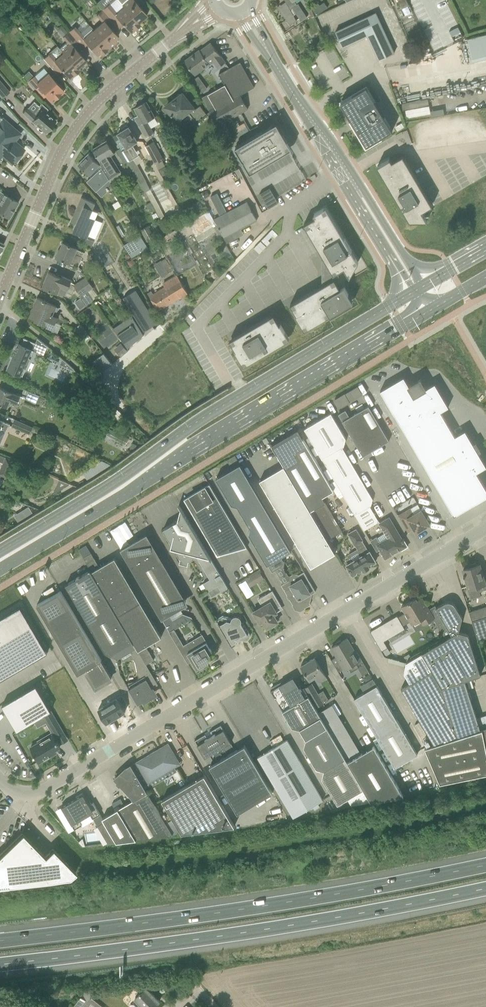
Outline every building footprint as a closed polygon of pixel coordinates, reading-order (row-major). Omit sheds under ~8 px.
[(97,4),(102,10),(110,19),(118,29),(123,25),(130,33),(140,25),(123,7),(117,0),(101,0),(97,4)] [(123,7),(140,25),(138,23),(147,15),(139,6),(144,2),(142,0),(117,0),(123,7)] [(409,5),(407,0),(398,0),(405,16),(411,13),(408,6),(409,5)] [(315,13),(327,7),(325,2),(313,8),(315,13)] [(301,21),(307,17),(298,4),(292,8),(301,21)] [(296,20),(290,9),(288,5),(279,10),(290,25),(296,20)] [(106,23),(110,19),(102,10),(96,15),(102,22),(93,30),(109,48),(117,42),(115,39),(118,37),(106,23)] [(398,61),(395,52),(376,12),(335,31),(343,47),(367,36),(379,60),(375,62),(379,71),(398,61)] [(93,30),(84,37),(75,26),(68,32),(83,48),(87,44),(97,55),(100,53),(102,55),(109,48),(93,30)] [(78,52),(83,48),(68,32),(62,37),(66,42),(59,48),(79,71),(77,69),(86,61),(78,52)] [(473,59),(485,56),(485,32),(467,37),(473,59)] [(217,68),(225,62),(211,43),(200,50),(199,50),(185,61),(195,75),(213,62),(217,68)] [(59,48),(58,49),(56,46),(48,53),(49,54),(43,59),(57,75),(62,71),(69,79),(79,71),(59,48)] [(207,94),(202,97),(209,111),(227,143),(234,139),(224,122),(248,108),(240,95),(254,87),(240,62),(219,74),(225,85),(207,94)] [(64,91),(57,84),(48,73),(38,81),(33,76),(26,82),(34,91),(39,87),(46,95),(50,100),(53,97),(55,99),(64,91)] [(198,77),(193,80),(200,93),(207,88),(198,77)] [(1,98),(9,91),(0,81),(0,97),(1,98)] [(392,131),(366,87),(340,102),(366,146),(392,131)] [(177,98),(166,106),(177,120),(188,111),(197,122),(207,114),(200,105),(194,110),(193,107),(182,94),(181,95),(181,94),(180,94),(179,94),(178,94),(177,94),(177,95),(177,96),(176,96),(176,97),(177,97),(177,98)] [(406,118),(430,113),(427,98),(403,103),(406,118)] [(155,117),(151,110),(146,101),(135,108),(138,115),(135,117),(146,137),(154,133),(150,125),(157,122),(155,117)] [(44,112),(47,109),(41,104),(33,113),(27,107),(22,113),(36,125),(37,124),(46,132),(55,121),(44,112)] [(12,127),(2,118),(0,120),(0,157),(2,155),(12,163),(14,160),(15,161),(22,154),(21,153),(23,150),(12,140),(15,137),(16,138),(20,134),(12,127)] [(277,123),(235,147),(250,173),(292,148),(277,123)] [(118,134),(113,137),(118,145),(120,149),(127,160),(126,160),(140,183),(145,193),(145,192),(150,190),(145,180),(137,165),(133,159),(139,155),(133,144),(138,141),(134,135),(129,127),(128,127),(126,125),(121,128),(122,131),(118,133),(118,134)] [(238,137),(249,131),(247,127),(236,132),(238,137)] [(107,140),(92,149),(98,158),(101,164),(100,165),(109,179),(111,183),(119,178),(121,173),(110,156),(114,153),(112,149),(107,140)] [(162,160),(163,159),(154,141),(145,146),(155,164),(156,163),(159,168),(165,165),(162,160)] [(120,149),(117,151),(123,162),(126,160),(127,160),(120,149)] [(88,154),(78,164),(85,171),(89,175),(91,177),(87,181),(96,192),(97,191),(96,191),(109,179),(100,165),(95,161),(88,154)] [(432,205),(420,184),(403,155),(392,161),(390,158),(377,166),(409,221),(427,221),(422,211),(432,205)] [(188,173),(183,176),(187,183),(191,180),(188,173)] [(278,202),(270,188),(259,194),(268,208),(278,202)] [(9,219),(18,202),(3,193),(0,198),(0,214),(9,219)] [(93,209),(95,203),(81,197),(73,217),(78,219),(73,231),(94,241),(100,228),(93,225),(99,211),(93,209)] [(246,226),(257,220),(247,201),(214,219),(227,243),(249,231),(246,226)] [(151,202),(146,204),(150,211),(154,209),(151,202)] [(200,203),(193,208),(197,214),(204,210),(200,203)] [(316,289),(290,304),(296,315),(305,330),(353,301),(344,286),(341,289),(337,282),(339,282),(339,271),(338,271),(344,268),(349,277),(358,262),(357,260),(326,207),(314,214),(313,214),(315,217),(304,224),(324,258),(322,258),(322,259),(323,283),(322,283),(322,284),(325,284),(316,289)] [(188,221),(195,235),(216,225),(209,211),(188,221)] [(147,242),(155,237),(148,226),(140,230),(147,242)] [(140,236),(124,246),(131,258),(148,248),(140,236)] [(85,251),(73,246),(63,242),(60,249),(59,248),(56,257),(78,267),(85,251)] [(168,272),(173,270),(165,258),(161,261),(168,272)] [(61,275),(61,277),(49,272),(43,287),(63,296),(64,296),(65,295),(71,280),(61,275)] [(188,293),(183,284),(177,275),(163,283),(165,287),(153,294),(151,290),(147,293),(158,310),(188,293)] [(88,291),(93,288),(85,277),(81,280),(88,291)] [(81,280),(73,285),(80,295),(79,296),(81,298),(75,302),(80,309),(86,305),(93,300),(88,291),(81,280)] [(136,291),(123,298),(143,331),(156,323),(136,291)] [(38,297),(30,317),(36,319),(35,321),(47,326),(46,329),(51,332),(55,322),(57,317),(53,315),(57,306),(47,301),(38,297)] [(280,324),(274,314),(230,340),(236,350),(235,351),(244,365),(289,339),(280,324)] [(132,315),(113,328),(127,349),(144,335),(132,315)] [(85,341),(91,337),(80,323),(75,328),(85,341)] [(23,376),(31,358),(30,357),(33,351),(34,350),(33,350),(36,343),(24,338),(23,339),(24,339),(22,345),(18,344),(12,357),(12,358),(14,359),(14,361),(11,360),(7,369),(23,376)] [(123,345),(115,350),(117,353),(120,356),(127,351),(123,345)] [(101,372),(112,364),(104,353),(93,361),(101,372)] [(62,359),(65,361),(63,365),(75,370),(62,359)] [(409,386),(404,376),(380,390),(454,516),(456,514),(485,496),(485,489),(476,472),(485,466),(478,452),(480,451),(476,443),(473,444),(465,430),(455,436),(440,411),(449,406),(435,383),(426,388),(420,379),(409,386)] [(4,406),(8,407),(10,401),(17,403),(20,396),(0,387),(0,405),(4,406)] [(36,403),(40,395),(28,391),(27,394),(25,398),(36,403)] [(363,456),(389,440),(369,405),(349,417),(345,410),(338,414),(363,456)] [(344,445),(346,439),(331,413),(304,428),(364,530),(379,521),(370,506),(371,505),(373,498),(342,446),(344,445)] [(33,427),(15,419),(11,426),(30,434),(33,427)] [(4,429),(7,430),(9,424),(0,420),(0,436),(1,436),(4,429)] [(298,429),(272,445),(284,466),(309,509),(324,533),(338,525),(322,497),(334,490),(303,438),(298,429)] [(240,464),(235,455),(228,459),(233,468),(216,478),(232,504),(238,500),(243,509),(261,498),(240,464)] [(14,461),(4,456),(2,462),(3,463),(0,470),(0,474),(7,477),(14,461)] [(285,524),(309,509),(284,466),(283,466),(283,467),(261,480),(260,480),(285,524)] [(59,479),(53,494),(70,484),(59,479)] [(224,552),(243,541),(209,484),(184,499),(185,500),(185,499),(215,549),(216,551),(218,552),(220,553),(222,552),(224,552)] [(281,556),(291,550),(261,498),(243,509),(253,525),(250,527),(249,533),(267,564),(268,564),(281,556)] [(189,560),(196,556),(206,550),(179,505),(180,507),(177,521),(163,529),(172,544),(171,547),(175,548),(180,557),(181,557),(179,562),(181,564),(185,566),(188,564),(189,559),(189,560)] [(28,506),(21,510),(25,517),(32,513),(28,506)] [(474,508),(462,515),(466,521),(477,513),(474,508)] [(335,553),(324,533),(309,509),(285,524),(311,567),(312,567),(311,566),(334,552),(334,553),(335,553)] [(421,510),(413,514),(410,509),(399,515),(398,514),(397,514),(408,532),(413,528),(416,533),(430,525),(424,515),(425,515),(423,511),(422,511),(421,510)] [(376,537),(370,540),(377,551),(380,549),(385,558),(401,549),(402,550),(408,546),(403,538),(402,539),(389,517),(380,523),(385,533),(377,537),(376,537)] [(363,540),(356,529),(348,534),(358,549),(349,555),(348,557),(349,558),(346,560),(345,562),(349,569),(350,571),(353,575),(363,569),(364,571),(369,567),(368,566),(376,561),(369,551),(362,541),(363,540)] [(180,608),(186,600),(147,533),(120,549),(162,619),(163,619),(163,618),(180,608)] [(222,591),(228,587),(206,550),(196,556),(210,579),(203,583),(208,591),(200,596),(203,600),(206,598),(207,599),(211,596),(211,597),(222,591)] [(94,558),(91,553),(83,557),(90,570),(117,615),(141,602),(115,558),(99,567),(97,562),(94,558)] [(283,561),(281,556),(268,564),(272,572),(282,565),(283,561)] [(477,565),(476,563),(468,565),(469,567),(463,569),(464,573),(463,573),(464,575),(465,575),(467,582),(466,583),(471,598),(481,595),(480,590),(485,588),(485,585),(485,583),(479,564),(477,565)] [(136,647),(117,615),(90,570),(66,584),(105,651),(118,658),(121,657),(136,647)] [(260,571),(253,575),(257,582),(264,578),(260,571)] [(315,591),(304,572),(297,576),(296,581),(290,580),(281,585),(295,609),(300,610),(311,604),(307,599),(308,596),(315,591)] [(96,686),(112,677),(61,590),(37,605),(78,674),(86,669),(96,686)] [(275,609),(281,606),(272,591),(258,599),(262,606),(253,611),(260,622),(263,621),(267,628),(268,627),(269,628),(272,627),(274,625),(277,623),(276,622),(278,621),(274,614),(277,612),(275,609)] [(397,615),(370,631),(382,651),(388,648),(384,641),(405,629),(403,625),(410,621),(412,625),(420,620),(423,625),(434,619),(434,618),(429,609),(422,597),(417,599),(416,597),(401,606),(405,613),(398,617),(397,615)] [(451,602),(450,601),(448,601),(447,601),(446,602),(444,602),(436,607),(435,605),(429,609),(434,618),(434,619),(446,639),(406,662),(404,673),(410,683),(401,688),(434,744),(458,737),(480,730),(477,718),(465,680),(481,675),(468,634),(459,631),(462,617),(455,605),(454,604),(453,603),(452,602),(451,602)] [(146,646),(161,637),(141,602),(117,615),(136,647),(146,664),(154,660),(151,655),(149,650),(148,650),(146,646)] [(46,653),(48,652),(47,650),(20,606),(0,618),(0,680),(46,653)] [(469,612),(472,621),(485,616),(485,606),(469,612)] [(233,617),(232,618),(223,615),(216,619),(232,646),(231,644),(236,642),(237,638),(244,640),(245,640),(246,640),(247,640),(248,639),(249,638),(250,637),(250,636),(250,635),(250,634),(250,633),(249,632),(244,623),(241,623),(241,622),(241,620),(241,619),(240,618),(239,616),(238,616),(236,616),(235,616),(233,617)] [(485,637),(485,616),(472,621),(478,640),(485,637)] [(202,635),(184,645),(174,629),(169,632),(188,663),(192,661),(197,669),(209,662),(207,659),(211,657),(210,655),(213,653),(202,635)] [(337,644),(331,647),(337,657),(332,660),(338,672),(338,671),(344,668),(344,670),(349,667),(351,671),(358,667),(355,663),(362,659),(356,651),(355,652),(347,638),(341,642),(340,641),(336,643),(337,644)] [(158,684),(146,664),(136,647),(121,657),(121,661),(135,658),(139,678),(135,681),(128,683),(129,685),(127,685),(130,691),(131,694),(132,694),(138,704),(149,697),(148,696),(155,692),(152,688),(158,684)] [(320,682),(327,678),(315,657),(307,662),(306,661),(302,663),(302,664),(301,665),(309,680),(316,676),(320,682)] [(301,686),(299,687),(293,677),(279,685),(278,683),(271,688),(272,689),(270,690),(282,711),(308,695),(304,688),(303,687),(302,688),(301,686)] [(366,689),(376,685),(374,680),(364,685),(366,689)] [(311,683),(304,687),(308,695),(315,706),(323,702),(311,683)] [(17,731),(51,710),(36,684),(2,705),(17,731)] [(417,754),(382,694),(377,685),(354,698),(395,767),(417,754)] [(122,695),(99,709),(107,723),(113,719),(114,720),(119,717),(119,716),(125,712),(122,707),(127,704),(122,695)] [(321,716),(316,708),(308,695),(282,711),(292,727),(300,729),(321,716)] [(51,710),(44,715),(55,733),(62,729),(51,710)] [(306,739),(327,727),(321,716),(300,729),(306,739)] [(231,743),(231,742),(221,725),(195,740),(205,759),(208,757),(231,743)] [(324,770),(345,757),(327,727),(306,739),(304,747),(316,768),(324,770)] [(480,730),(458,737),(434,744),(425,747),(440,783),(485,773),(485,728),(480,730)] [(39,743),(30,747),(34,754),(35,756),(39,762),(56,752),(55,750),(60,747),(58,742),(57,740),(57,741),(53,735),(53,734),(46,738),(45,738),(44,736),(37,740),(39,743)] [(323,800),(292,748),(287,739),(258,757),(293,817),(313,806),(318,803),(323,800)] [(245,745),(235,750),(231,743),(208,757),(212,765),(210,766),(220,783),(255,762),(245,745)] [(148,782),(179,764),(168,744),(155,752),(153,751),(150,753),(149,755),(137,762),(148,782)] [(404,796),(379,754),(374,745),(347,761),(363,788),(364,788),(371,801),(404,796)] [(363,788),(347,761),(345,757),(324,770),(322,778),(338,804),(363,788)] [(237,813),(273,792),(255,762),(220,783),(237,813)] [(118,809),(102,818),(105,823),(116,842),(135,839),(173,834),(166,823),(146,789),(132,765),(125,769),(124,772),(122,771),(116,777),(135,798),(118,809)] [(235,826),(209,783),(204,774),(162,799),(182,833),(235,826)] [(83,794),(62,807),(67,815),(74,827),(75,829),(82,826),(79,820),(90,814),(92,818),(93,818),(95,817),(100,814),(93,803),(90,805),(88,802),(83,794)] [(105,823),(99,826),(109,843),(116,842),(105,823)] [(80,840),(86,836),(83,832),(77,835),(80,840)] [(26,884),(32,883),(69,879),(75,873),(52,849),(52,850),(44,857),(37,849),(22,833),(0,855),(0,887),(26,884)] [(160,1001),(146,987),(135,998),(140,1005),(138,1006),(153,1006),(160,1001)] [(93,994),(89,991),(83,992),(74,1005),(77,1006),(103,1006),(90,997),(93,994)]
